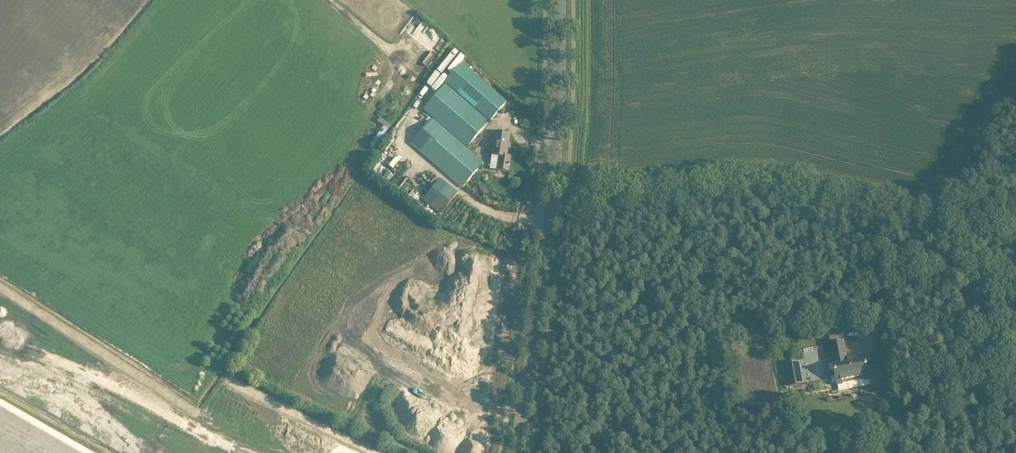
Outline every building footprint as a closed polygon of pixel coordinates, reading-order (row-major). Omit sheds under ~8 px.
[(446,81),(492,120),(507,102),(462,63),(446,81)] [(420,105),(468,148),(489,123),(440,81),(420,105)] [(431,120),(411,143),(463,188),(483,164),(431,120)] [(495,133),(490,169),(508,172),(510,158),(506,157),(509,135),(495,133)] [(406,160),(401,166),(405,170),(411,165),(406,160)] [(418,167),(426,175),(432,169),(423,161),(418,167)] [(458,193),(439,179),(423,200),(441,214),(458,193)] [(844,342),(831,345),(834,363),(833,363),(838,386),(869,380),(865,357),(847,361),(844,342)] [(800,362),(784,365),(788,387),(804,385),(800,362)]
